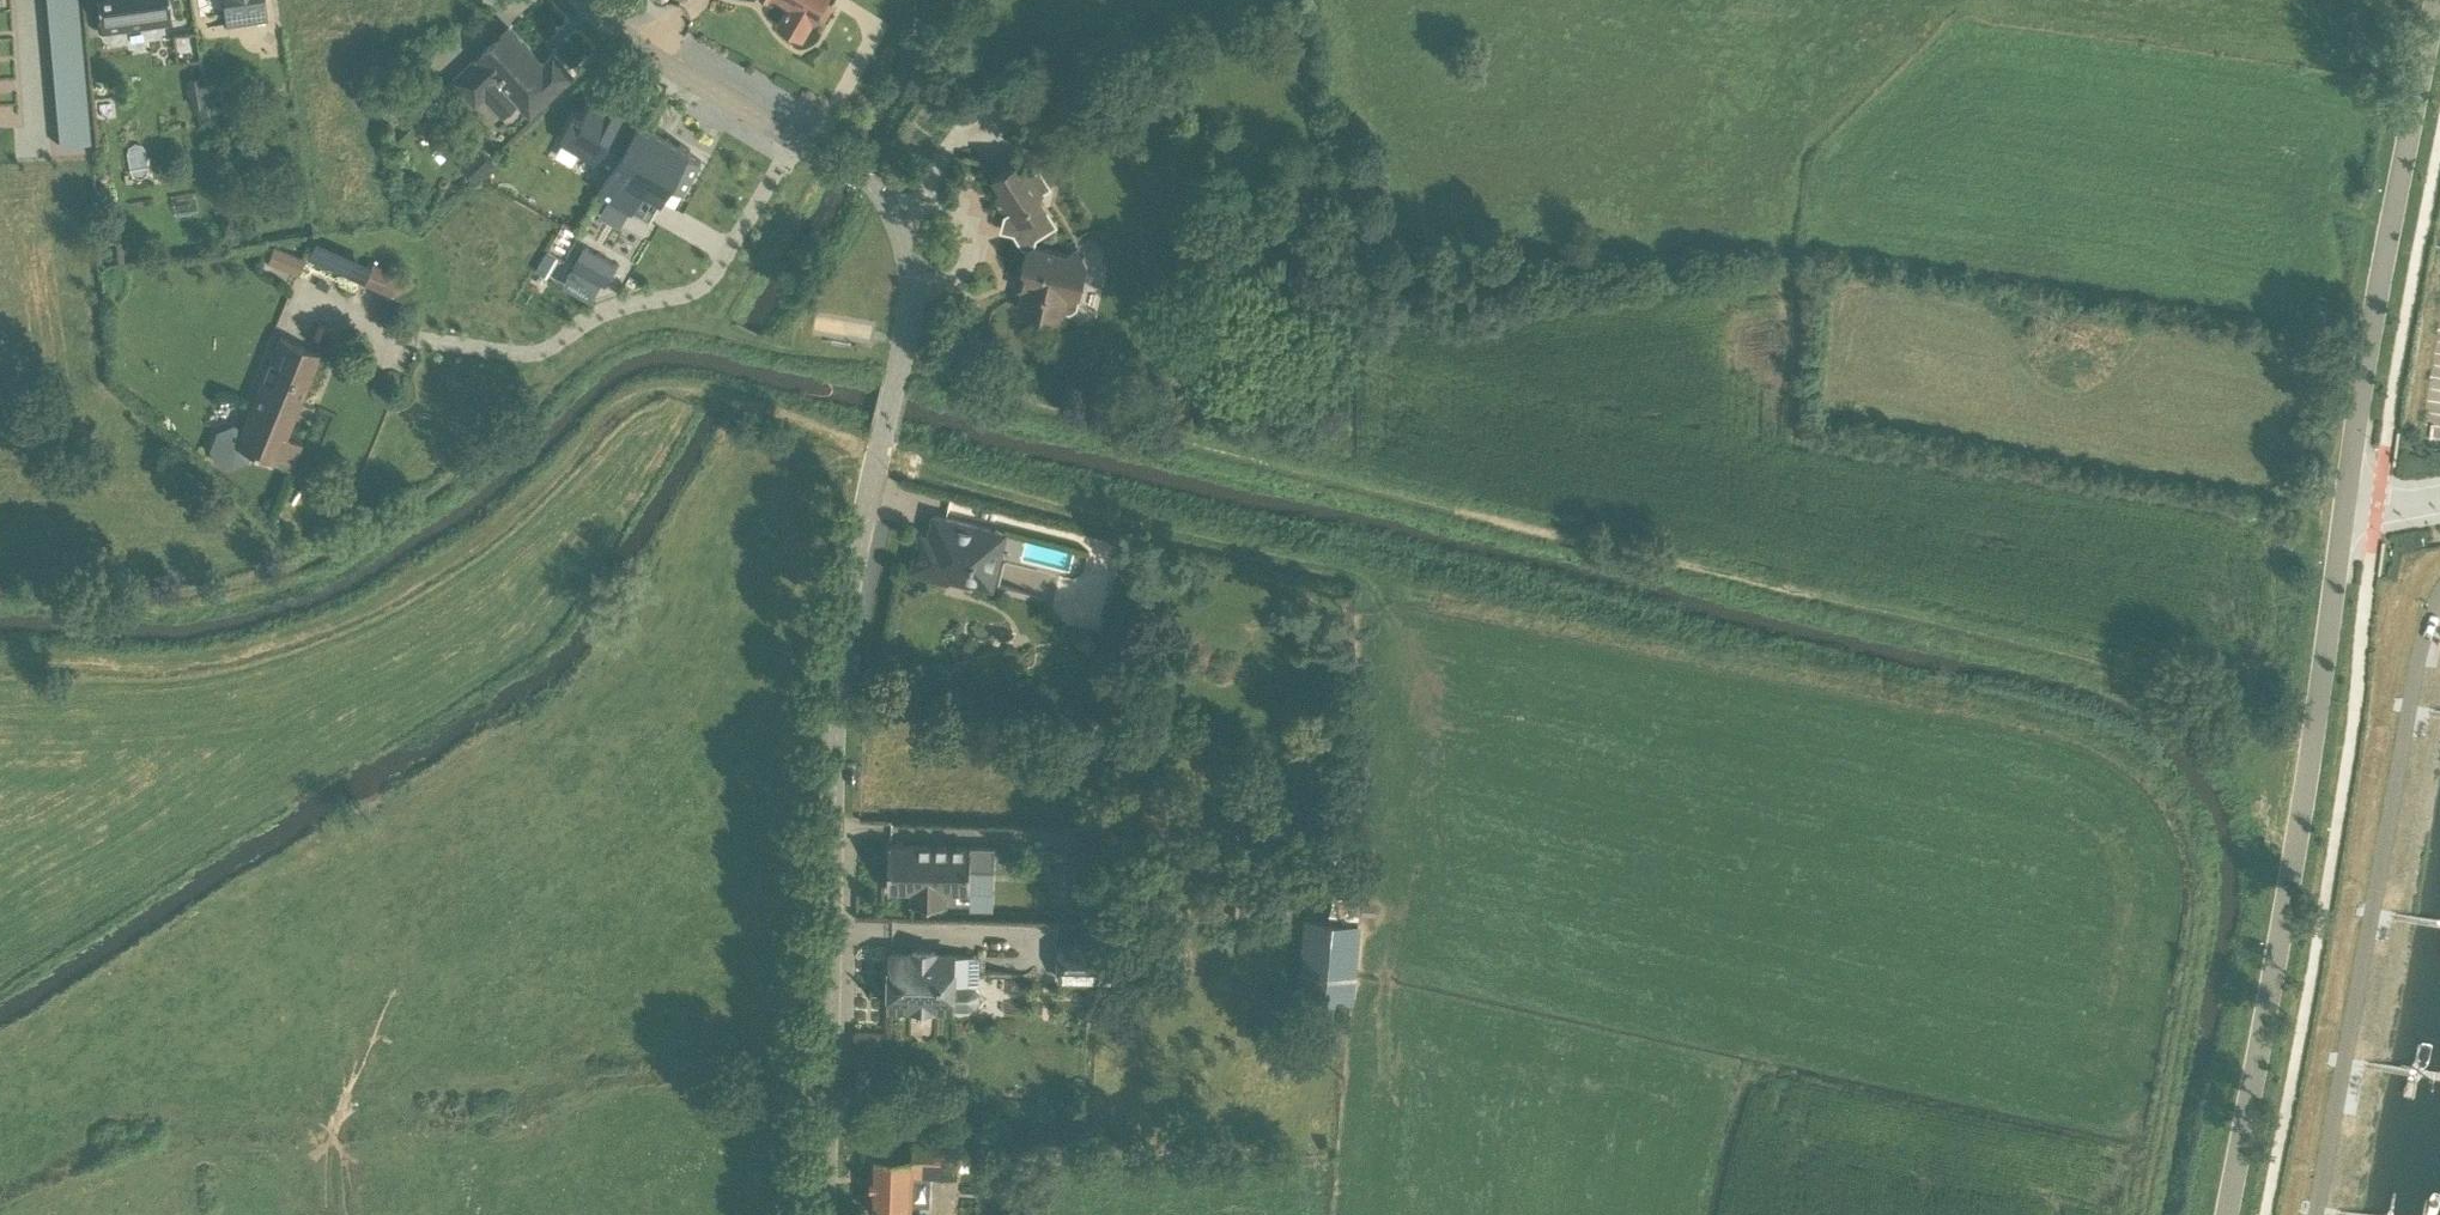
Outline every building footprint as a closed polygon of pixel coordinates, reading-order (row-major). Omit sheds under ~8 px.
[(56,144),(89,141),(79,0),(47,0),(56,144)] [(100,32),(169,22),(166,0),(95,0),(100,32)] [(225,27),(265,21),(262,0),(220,0),(225,27)] [(824,22),(833,7),(824,2),(825,0),(773,0),(786,7),(777,24),(802,38),(815,16),(824,22)] [(528,115),(571,74),(553,54),(542,64),(508,28),(451,82),(474,108),(483,100),(501,118),(517,103),(528,115)] [(190,106),(203,105),(199,77),(186,78),(190,106)] [(640,120),(638,119),(596,95),(581,120),(574,117),(561,140),(610,168),(598,190),(650,219),(654,213),(670,184),(683,191),(701,159),(688,152),(690,148),(679,142),(677,145),(639,123),(640,120)] [(1012,235),(1021,248),(1025,249),(1021,265),(1015,269),(1014,277),(1020,279),(1025,288),(1017,306),(1020,311),(1038,315),(1037,323),(1041,329),(1051,331),(1057,327),(1059,315),(1066,311),(1069,312),(1076,308),(1085,260),(1076,248),(1069,252),(1034,245),(1035,239),(1056,225),(1041,198),(1042,192),(1051,187),(1039,167),(1031,172),(1023,171),(1017,162),(991,179),(999,192),(995,195),(993,201),(1002,215),(1000,226),(1005,228),(1004,233),(1012,235)] [(314,240),(305,259),(390,295),(407,302),(416,284),(409,280),(412,271),(401,266),(396,276),(314,240)] [(266,243),(259,260),(289,272),(296,255),(266,243)] [(213,462),(226,467),(245,463),(250,452),(291,469),(301,445),(286,437),(320,354),(277,336),(240,428),(229,424),(214,432),(207,448),(213,462)] [(921,525),(912,563),(968,576),(969,574),(994,580),(1008,524),(935,506),(929,527),(921,525)] [(970,857),(993,858),(994,837),(890,833),(889,879),(911,880),(911,891),(956,892),(956,881),(969,882),(970,857)] [(1059,927),(1059,964),(1101,965),(1101,927),(1059,927)] [(891,942),(890,971),(887,974),(887,987),(890,989),(890,995),(913,996),(913,1003),(933,1003),(933,998),(969,997),(976,995),(981,989),(981,980),(976,974),(969,972),(970,944),(956,944),(956,940),(939,940),(939,938),(910,937),(910,942),(891,942)] [(873,1142),(871,1198),(912,1200),(913,1192),(929,1193),(930,1165),(960,1165),(961,1131),(914,1128),(913,1144),(873,1142)]
